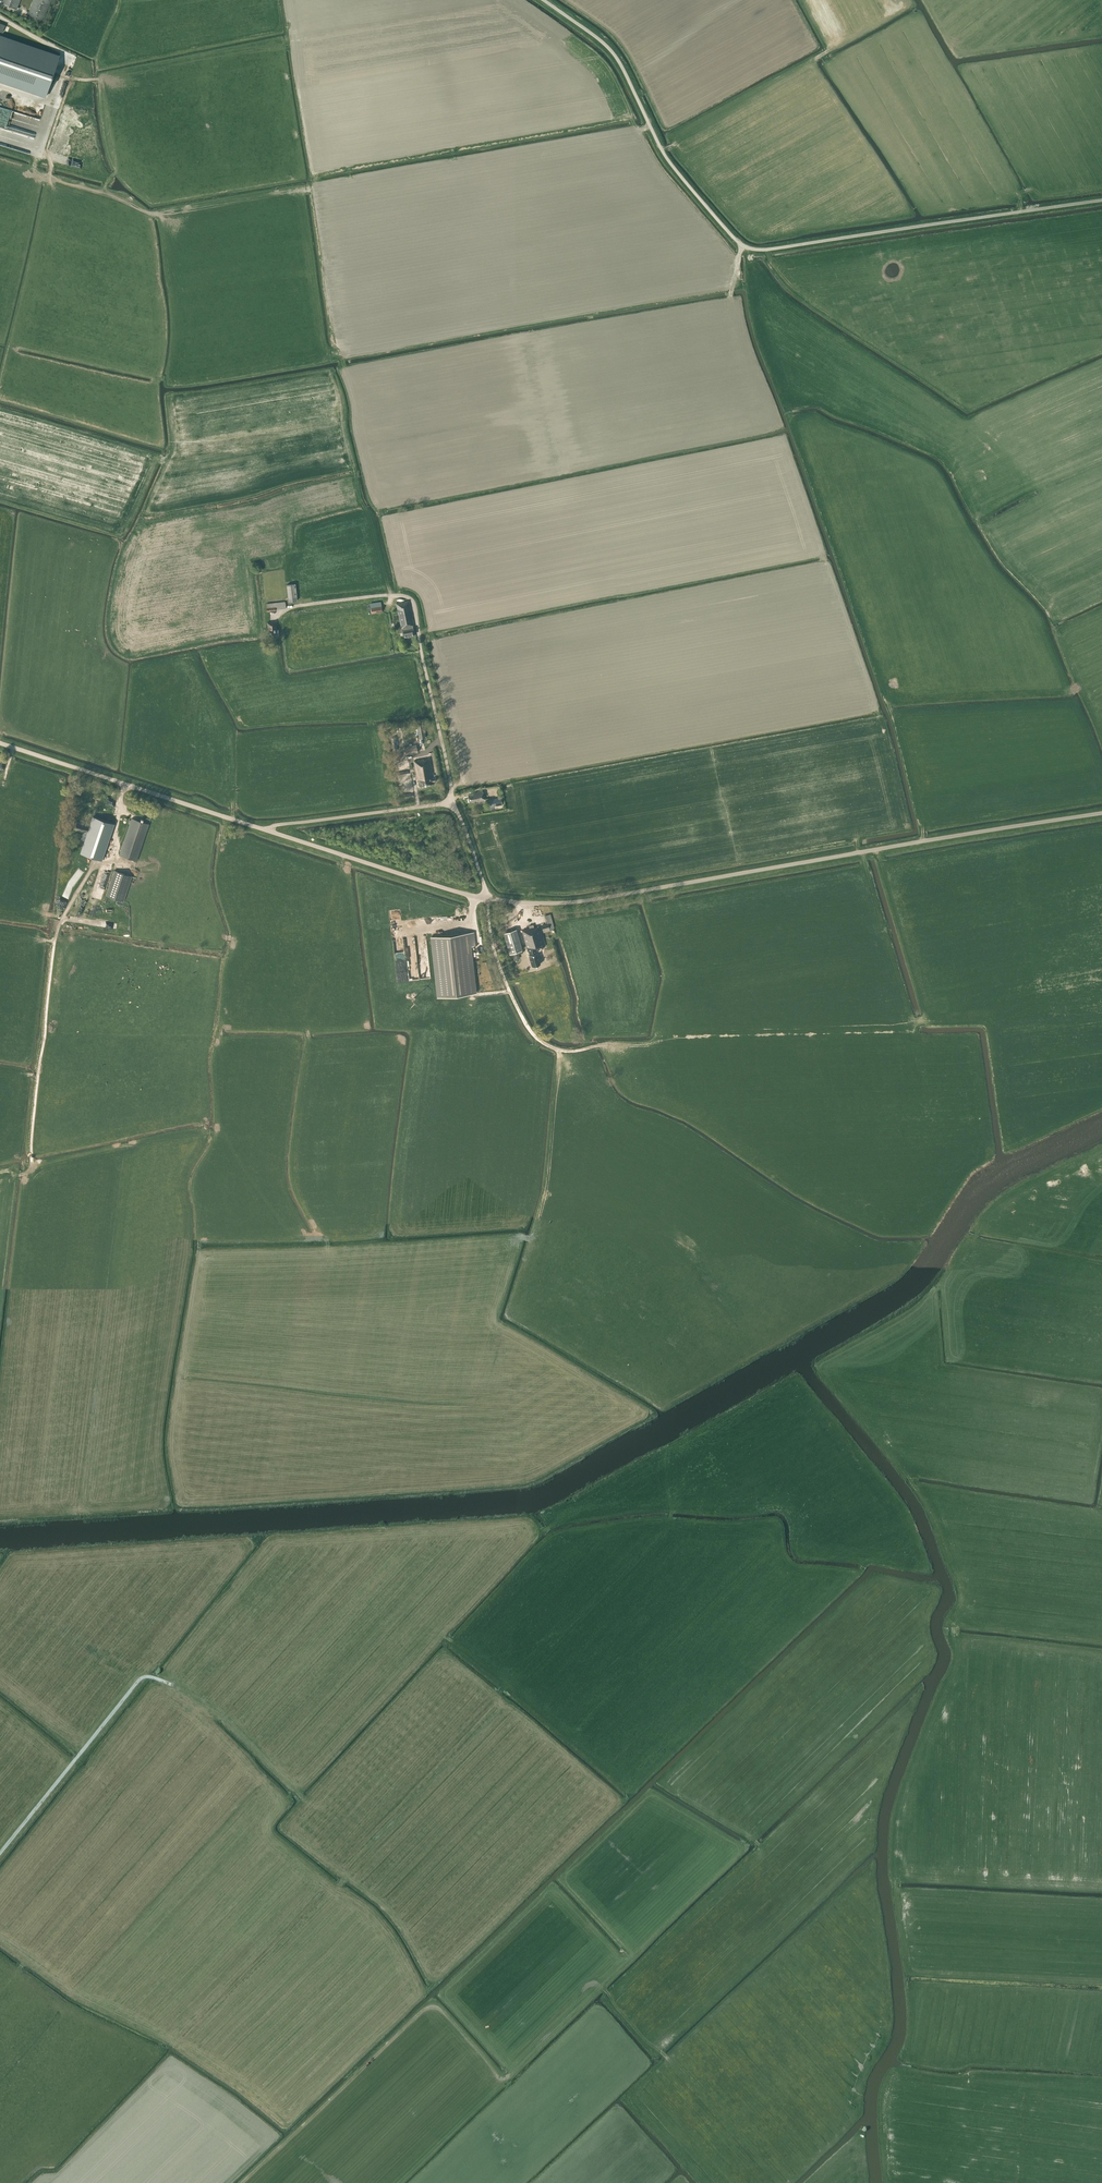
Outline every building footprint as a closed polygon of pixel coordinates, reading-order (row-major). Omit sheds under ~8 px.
[(2,3),(16,9),(20,0),(3,0),(2,3)] [(28,14),(43,20),(51,0),(34,0),(28,14)] [(30,90),(33,77),(26,76),(23,89),(30,90)] [(287,584),(288,601),(297,600),(295,584),(287,584)] [(285,601),(267,603),(268,611),(276,610),(275,608),(286,607),(285,601)] [(402,630),(402,631),(404,637),(414,634),(412,625),(413,625),(408,601),(396,603),(401,628),(402,627),(403,630),(402,630)] [(269,629),(269,636),(278,635),(278,629),(277,629),(276,622),(267,623),(268,629),(269,629)] [(423,723),(417,724),(419,738),(425,737),(423,723)] [(405,746),(406,754),(418,752),(416,744),(405,746)] [(429,758),(423,759),(414,760),(417,779),(418,779),(419,786),(432,784),(431,781),(437,781),(436,777),(432,777),(429,758)] [(468,795),(469,801),(478,799),(479,801),(484,799),(482,791),(477,792),(477,793),(468,795)] [(501,797),(488,800),(489,804),(494,803),(495,806),(502,805),(502,800),(501,801),(500,798),(501,798),(501,797)] [(101,860),(114,824),(93,817),(81,853),(101,860)] [(132,818),(119,855),(137,860),(149,824),(132,818)] [(82,830),(86,831),(88,826),(84,825),(85,824),(77,821),(74,828),(82,830)] [(106,895),(123,901),(132,876),(114,870),(106,895)] [(89,907),(99,911),(104,898),(94,895),(89,907)] [(545,914),(547,923),(541,925),(544,932),(550,930),(549,929),(554,927),(550,913),(545,914)] [(522,930),(525,943),(528,951),(531,962),(539,960),(536,951),(541,950),(541,949),(541,947),(545,946),(539,926),(534,927),(533,924),(529,925),(529,928),(522,930)] [(502,932),(507,950),(520,946),(515,928),(502,932)] [(475,946),(473,932),(431,937),(438,997),(475,993),(470,946),(475,946)] [(422,978),(431,977),(429,959),(419,960),(422,978)]
